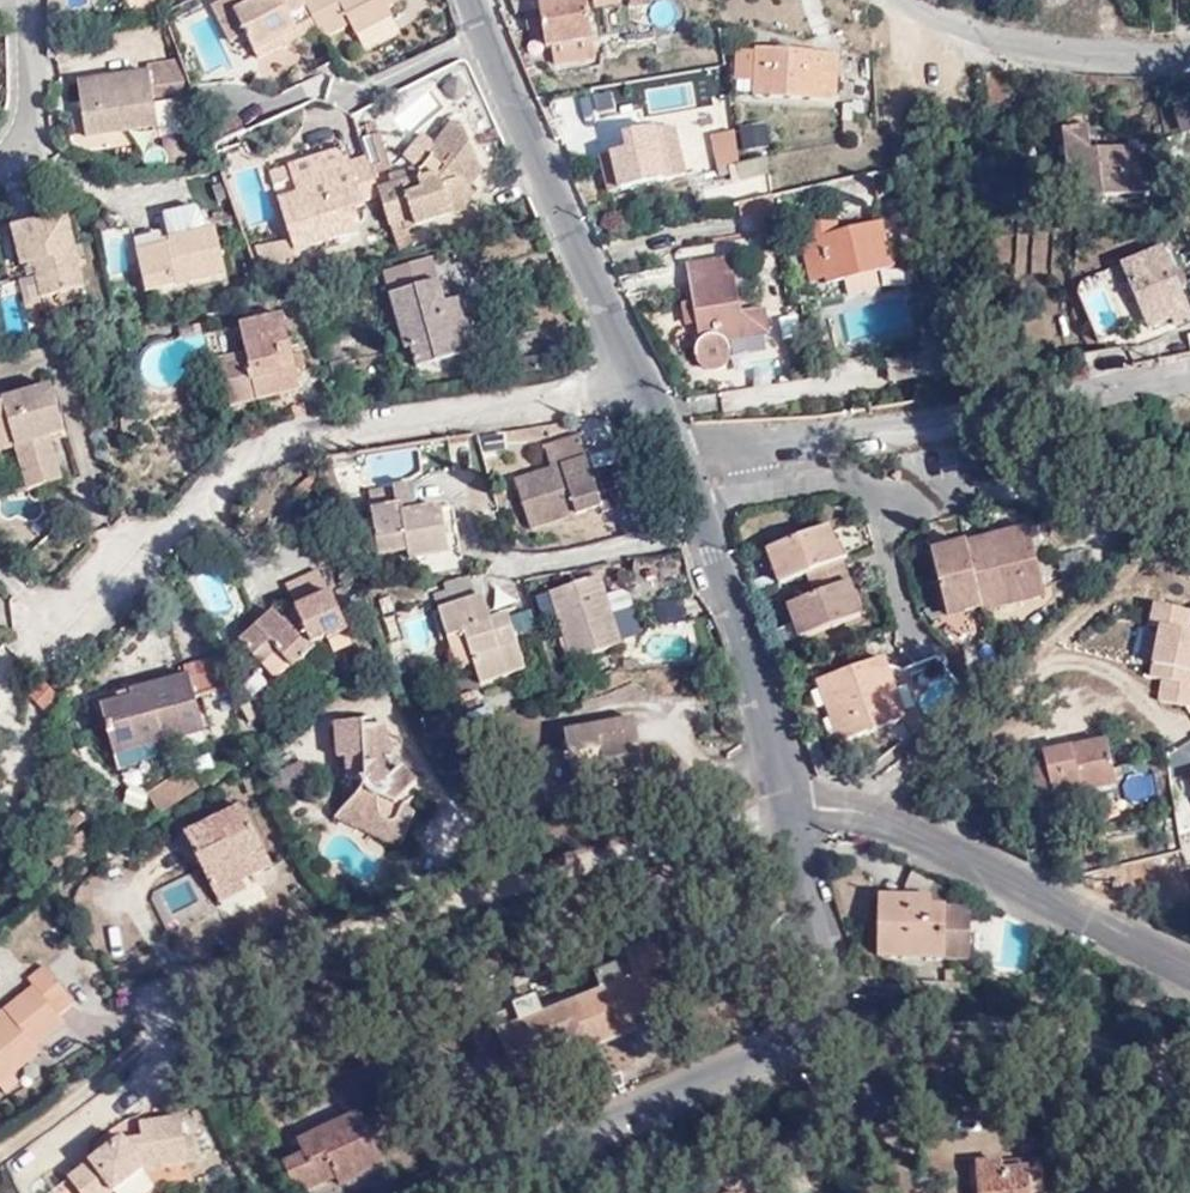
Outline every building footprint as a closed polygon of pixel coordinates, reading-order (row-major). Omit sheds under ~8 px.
[(246,41),(237,17),(253,11),(248,0),(221,0),(224,5),(215,10),(231,48),(246,41)] [(246,41),(257,64),(316,38),(320,46),(354,31),(359,35),(388,22),(388,16),(409,4),(407,0),(304,0),(299,2),(297,0),(277,0),(253,11),(237,17),(246,41)] [(547,46),(553,46),(556,63),(597,56),(588,0),(540,0),(547,46)] [(634,17),(657,12),(655,0),(631,0),(634,17)] [(759,92),(837,97),(839,56),(761,52),(759,92)] [(159,128),(150,74),(82,83),(89,138),(159,128)] [(766,127),(737,130),(740,155),(769,152),(766,127)] [(398,259),(413,255),(407,234),(466,215),(463,203),(484,178),(460,131),(454,130),(431,159),(437,164),(421,184),(377,197),(379,202),(398,259)] [(1071,197),(1148,195),(1147,149),(1093,147),(1093,130),(1068,130),(1071,197)] [(658,134),(664,178),(682,175),(676,131),(658,134)] [(738,166),(734,131),(708,133),(711,168),(738,166)] [(665,182),(664,178),(658,134),(625,139),(627,152),(616,154),(621,190),(665,182)] [(367,164),(372,179),(394,173),(383,137),(360,143),(367,164)] [(607,191),(621,190),(616,154),(603,156),(607,191)] [(379,202),(377,197),(372,179),(367,164),(349,170),(346,156),(269,177),(290,243),(291,257),(357,238),(354,227),(359,226),(356,214),(362,212),(360,206),(379,202)] [(765,163),(738,166),(740,181),(766,178),(765,163)] [(756,221),(771,219),(768,198),(740,205),(743,220),(755,217),(756,221)] [(86,285),(71,213),(17,225),(25,265),(38,263),(45,294),(86,285)] [(773,239),(771,219),(756,221),(759,240),(773,239)] [(781,252),(807,248),(814,280),(831,276),(832,279),(895,264),(885,224),(840,234),(840,222),(776,223),(779,238),(781,252)] [(167,225),(156,228),(161,245),(172,242),(171,236),(167,225)] [(161,245),(156,228),(132,234),(144,290),(224,274),(213,229),(171,236),(172,242),(161,245)] [(781,252),(779,238),(773,239),(775,255),(781,254),(781,252)] [(250,247),(257,269),(292,266),(291,257),(290,243),(250,247)] [(1189,310),(1189,302),(1166,245),(1125,262),(1151,326),(1189,310)] [(730,349),(729,342),(768,336),(764,310),(743,314),(735,261),(689,268),(694,303),(698,324),(702,353),(703,356),(703,357),(704,359),(705,360),(706,362),(708,363),(709,364),(711,365),(713,365),(715,365),(717,365),(719,365),(721,365),(723,364),(724,363),(726,362),(727,360),(728,359),(729,357),(730,355),(730,353),(730,351),(730,349)] [(389,277),(395,303),(440,292),(433,265),(389,277)] [(0,288),(0,312),(3,335),(25,331),(18,285),(0,288)] [(440,292),(395,303),(404,344),(410,343),(417,373),(472,359),(460,310),(446,312),(440,292)] [(698,324),(694,303),(679,305),(683,327),(698,324)] [(302,391),(285,317),(240,328),(244,357),(218,362),(230,407),(302,391)] [(1181,355),(1189,354),(1189,332),(1180,333),(1181,355)] [(48,436),(40,413),(55,409),(50,389),(3,399),(3,406),(0,406),(0,449),(15,446),(25,489),(58,481),(48,436)] [(40,413),(48,436),(61,432),(55,409),(40,413)] [(579,437),(545,449),(552,469),(586,457),(579,437)] [(586,457),(552,469),(517,481),(532,527),(602,504),(586,457)] [(632,463),(593,476),(602,504),(604,510),(643,497),(632,463)] [(334,467),(338,492),(355,489),(350,464),(334,467)] [(414,485),(369,492),(380,557),(409,553),(410,561),(449,555),(442,507),(418,512),(414,485)] [(983,601),(987,612),(1019,603),(1017,591),(1047,583),(1033,527),(1001,535),(1003,544),(970,553),(983,601)] [(774,550),(785,583),(809,574),(842,561),(830,529),(774,550)] [(1001,535),(968,544),(970,553),(1003,544),(1001,535)] [(970,553),(968,544),(938,551),(953,609),(983,601),(970,553)] [(860,611),(842,561),(809,574),(818,595),(793,604),(805,632),(860,611)] [(314,601),(331,593),(319,567),(302,575),(314,601)] [(342,594),(363,584),(358,573),(336,580),(342,594)] [(298,609),(314,601),(302,575),(286,583),(298,609)] [(620,637),(606,597),(601,581),(552,595),(573,663),(622,646),(620,637)] [(445,599),(450,615),(475,608),(470,590),(445,599)] [(623,592),(606,597),(620,637),(636,632),(623,592)] [(240,642),(277,683),(312,652),(305,644),(326,635),(330,642),(349,632),(331,593),(314,601),(298,609),(302,618),(289,629),(283,622),(274,612),(240,642)] [(475,608),(450,615),(440,617),(449,646),(465,641),(483,689),(528,673),(510,622),(493,628),(484,604),(475,608)] [(283,622),(289,629),(302,618),(298,609),(283,622)] [(223,698),(235,728),(235,730),(240,728),(212,657),(207,659),(223,698)] [(209,737),(235,730),(235,728),(223,698),(207,659),(188,664),(191,674),(132,691),(134,699),(106,707),(120,756),(208,731),(209,737)] [(855,741),(911,724),(901,693),(894,695),(883,666),(829,685),(840,719),(847,716),(855,741)] [(389,731),(381,733),(381,728),(382,719),(376,712),(369,715),(371,719),(336,729),(342,761),(350,761),(353,787),(368,785),(369,797),(356,807),(371,820),(366,829),(383,837),(416,835),(422,819),(411,810),(417,802),(432,800),(404,773),(392,789),(383,779),(376,758),(395,754),(389,731)] [(568,738),(576,784),(634,773),(649,770),(641,723),(568,738)] [(1047,803),(1123,782),(1111,737),(1034,757),(1047,803)] [(634,773),(576,784),(579,798),(635,786),(634,773)] [(198,791),(186,775),(147,800),(160,817),(198,791)] [(186,842),(217,902),(247,886),(276,871),(243,812),(186,842)] [(247,886),(217,902),(224,912),(252,896),(247,886)] [(879,954),(943,959),(946,909),(929,908),(909,909),(909,899),(884,898),(879,954)] [(929,900),(909,899),(909,909),(929,908),(929,900)] [(946,909),(943,959),(967,960),(969,910),(946,909)] [(641,982),(669,971),(659,947),(630,960),(641,982)] [(41,967),(25,981),(29,987),(7,1007),(7,1012),(0,1019),(0,1081),(1,1082),(35,1048),(30,1043),(57,1018),(51,1012),(66,997),(41,967)] [(584,1005),(602,1052),(639,1037),(636,1026),(682,1006),(669,971),(641,982),(628,988),(605,996),(584,1005)] [(599,980),(605,996),(628,988),(620,972),(599,980)] [(567,1067),(602,1052),(584,1005),(546,1020),(540,1006),(496,1023),(518,1076),(563,1059),(567,1067)] [(364,1119),(348,1128),(345,1123),(286,1152),(294,1167),(287,1172),(297,1189),(303,1186),(307,1192),(322,1192),(340,1185),(343,1190),(388,1168),(364,1119)] [(180,1121),(141,1130),(142,1141),(122,1146),(71,1181),(81,1192),(115,1192),(139,1175),(187,1163),(180,1121)] [(1032,1164),(981,1164),(982,1192),(1034,1192),(1032,1164)] [(1034,1192),(1046,1192),(1045,1164),(1032,1164),(1034,1192)]
